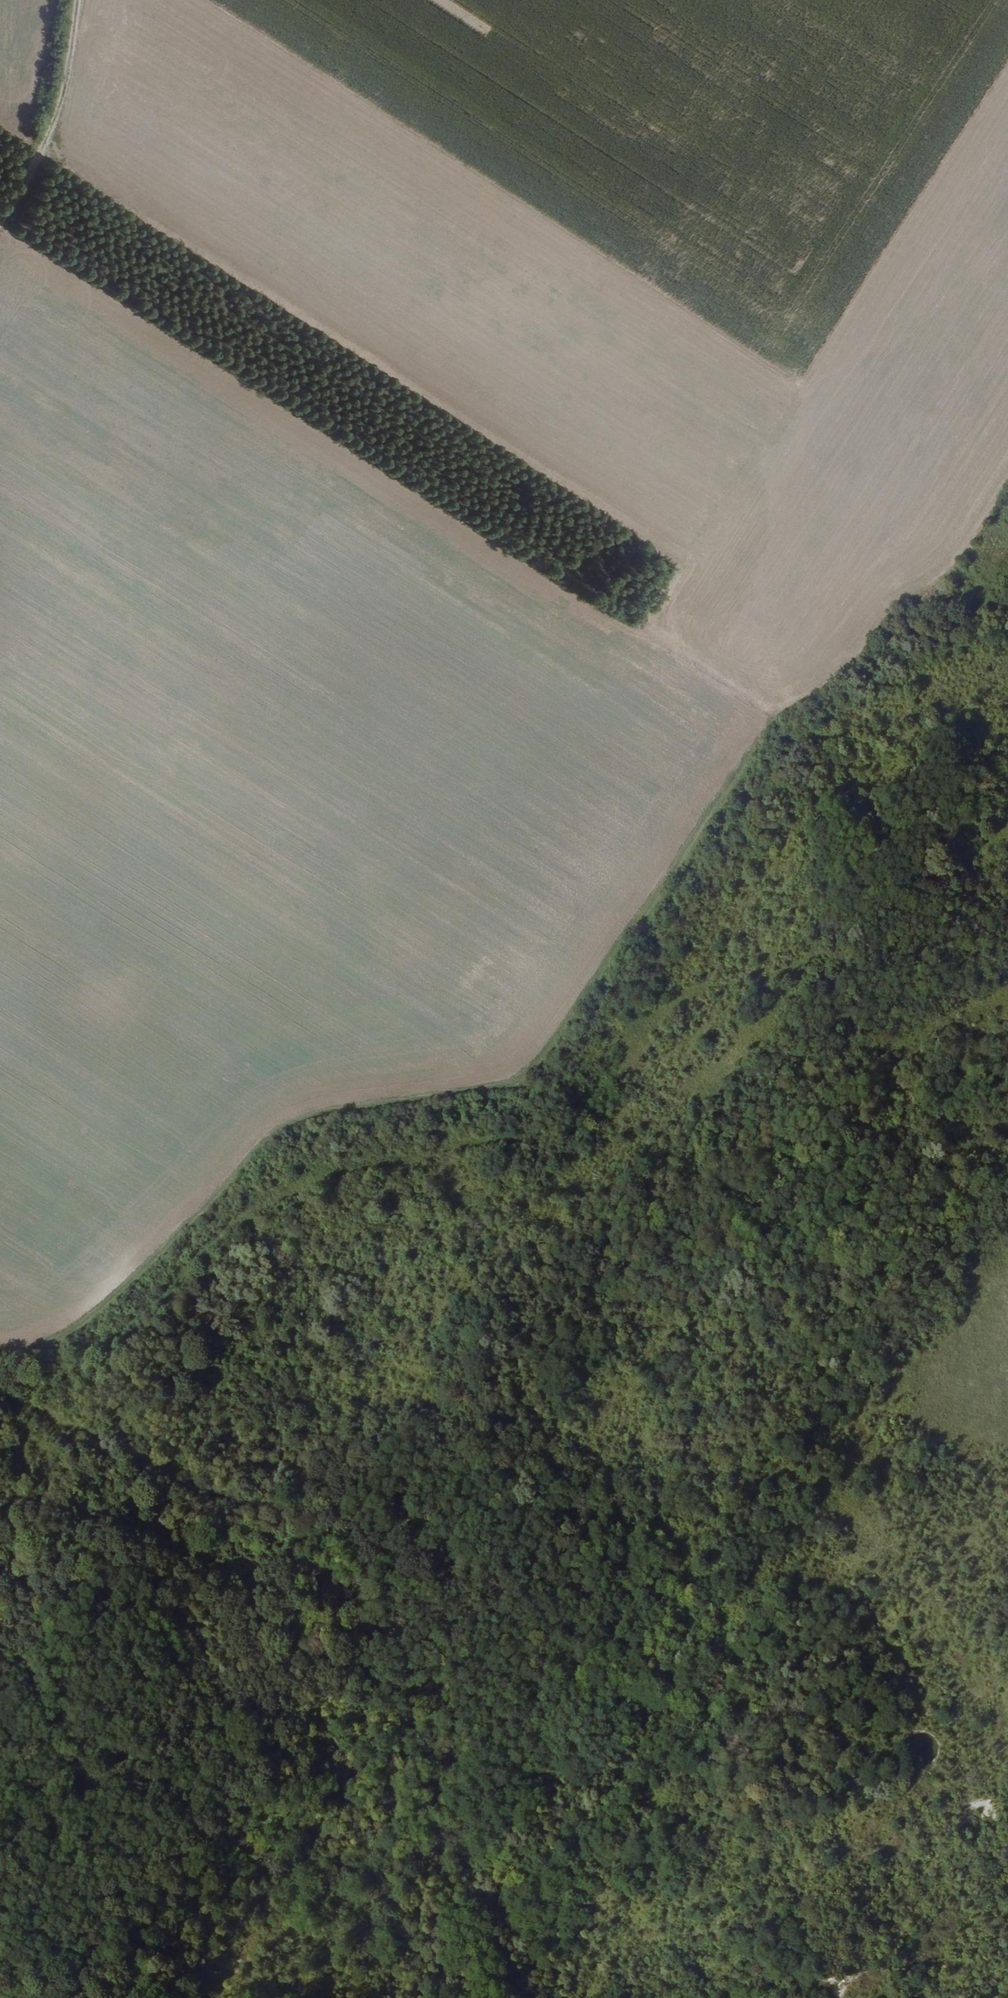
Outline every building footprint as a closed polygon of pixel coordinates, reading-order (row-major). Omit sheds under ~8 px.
[(979,1073),(976,1065),(970,1066),(972,1075),(979,1073)] [(271,1504),(269,1512),(276,1514),(279,1506),(271,1504)] [(285,1525),(279,1518),(275,1521),(280,1528),(285,1525)]
